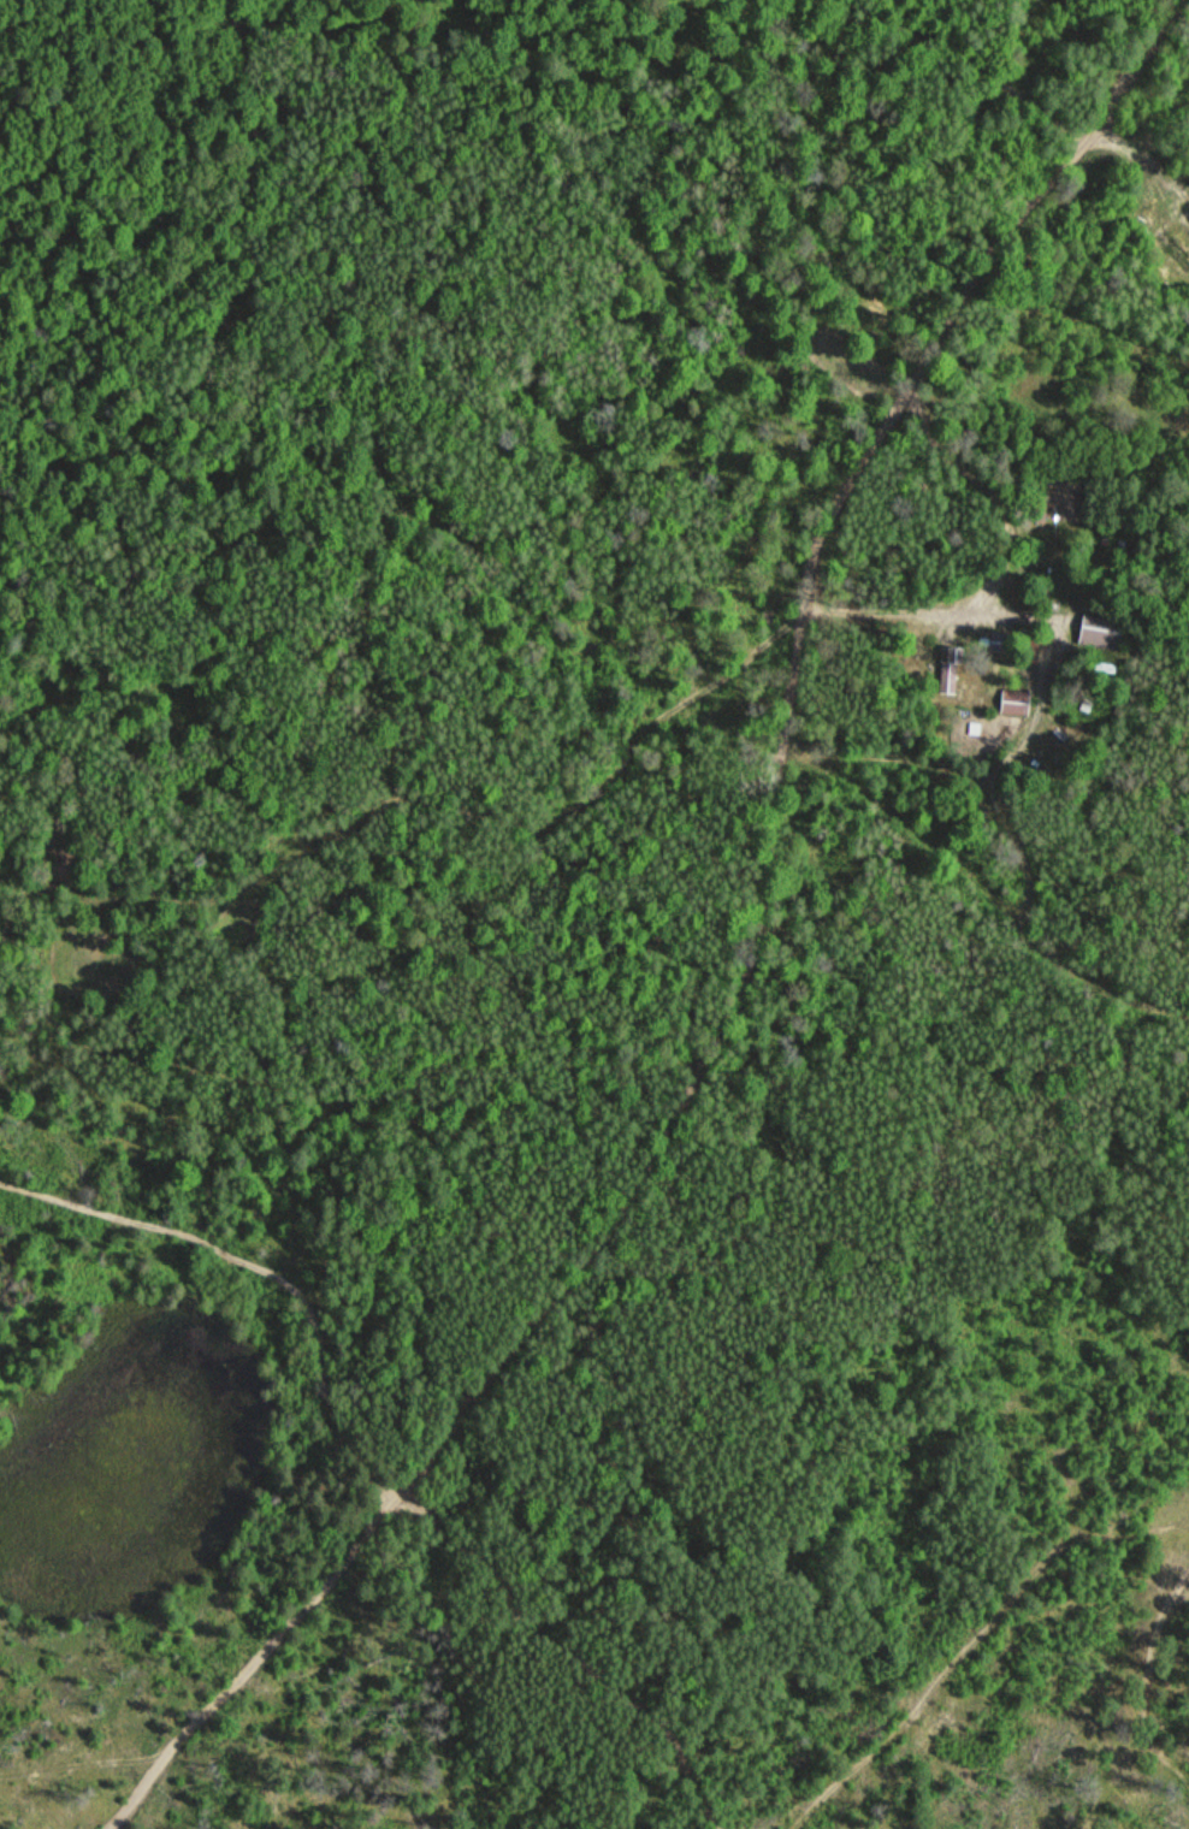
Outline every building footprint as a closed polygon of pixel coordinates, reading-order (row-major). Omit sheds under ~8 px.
[(1046,502),(1035,502),(1035,521),(1046,521),(1046,502)] [(1121,652),(1126,622),(1085,616),(1080,645),(1121,652)] [(942,693),(960,693),(960,646),(942,646),(942,693)] [(1003,715),(1031,715),(1031,691),(1003,691),(1003,715)]
